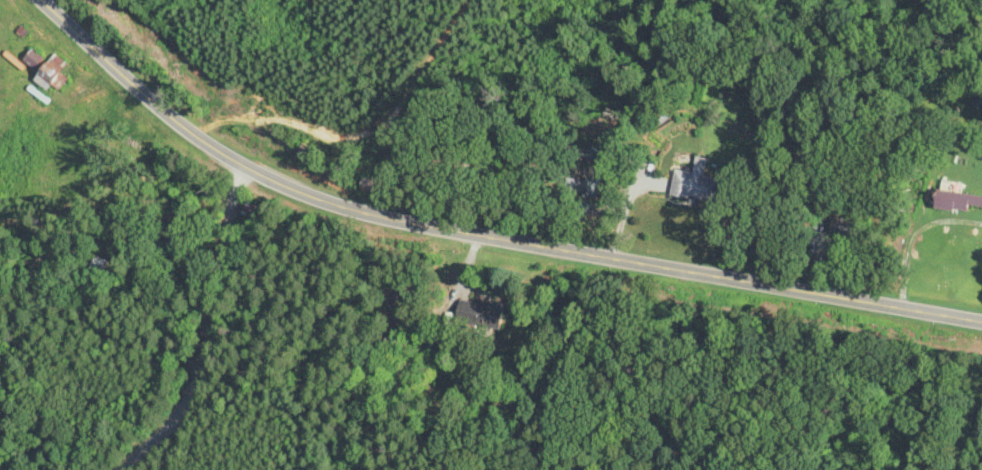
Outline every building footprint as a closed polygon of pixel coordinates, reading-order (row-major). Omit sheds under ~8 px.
[(54,52),(46,61),(35,51),(26,61),(59,90),(69,79),(62,72),(69,65),(54,52)] [(723,180),(705,177),(707,159),(696,157),(693,173),(675,170),(670,196),(719,204),(723,180)] [(595,197),(598,184),(567,179),(565,192),(595,197)] [(969,206),(981,208),(981,197),(960,194),(962,185),(939,183),(936,210),(968,213),(969,206)] [(258,207),(247,202),(241,213),(252,218),(258,207)] [(858,222),(833,218),(830,235),(856,238),(858,222)] [(106,260),(96,257),(93,269),(103,272),(106,260)] [(489,304),(462,299),(458,321),(500,329),(505,303),(490,300),(489,304)]
